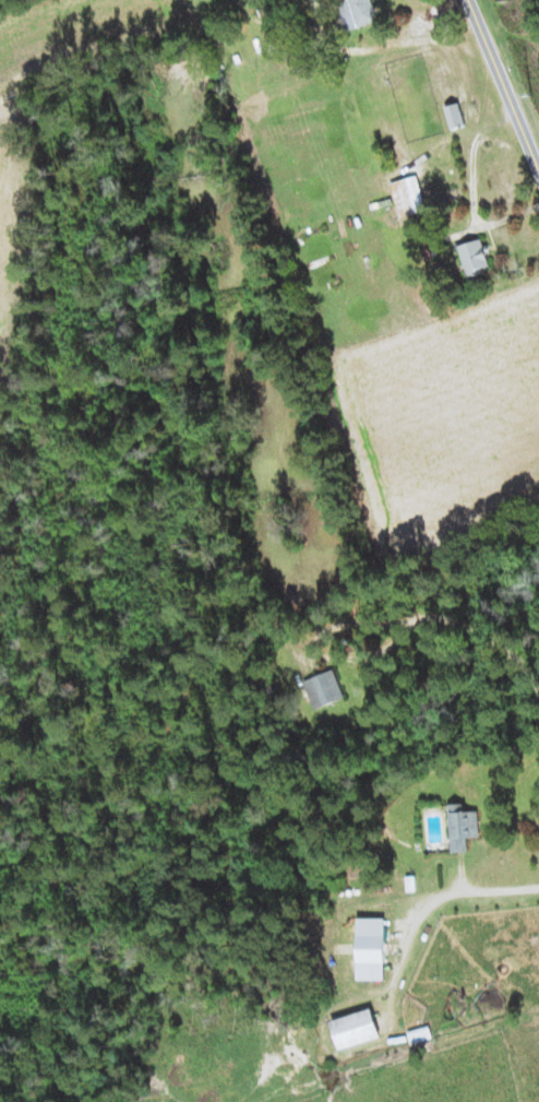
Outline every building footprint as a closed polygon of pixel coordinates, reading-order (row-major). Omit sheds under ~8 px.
[(376,21),(373,12),(375,11),(372,0),(336,0),(345,31),(376,21)] [(452,129),(465,125),(458,103),(444,107),(452,129)] [(399,217),(427,209),(417,175),(390,183),(399,217)] [(491,268),(482,238),(457,246),(467,276),(491,268)] [(423,259),(435,256),(431,242),(420,245),(423,259)] [(345,697),(334,669),(303,681),(315,709),(345,697)] [(452,852),(468,851),(467,838),(480,837),(479,811),(465,811),(465,803),(450,804),(452,852)] [(385,918),(358,918),(358,980),(385,980),(385,918)] [(331,1021),(340,1049),(381,1037),(372,1008),(331,1021)] [(411,1044),(432,1038),(429,1026),(407,1031),(411,1044)]
